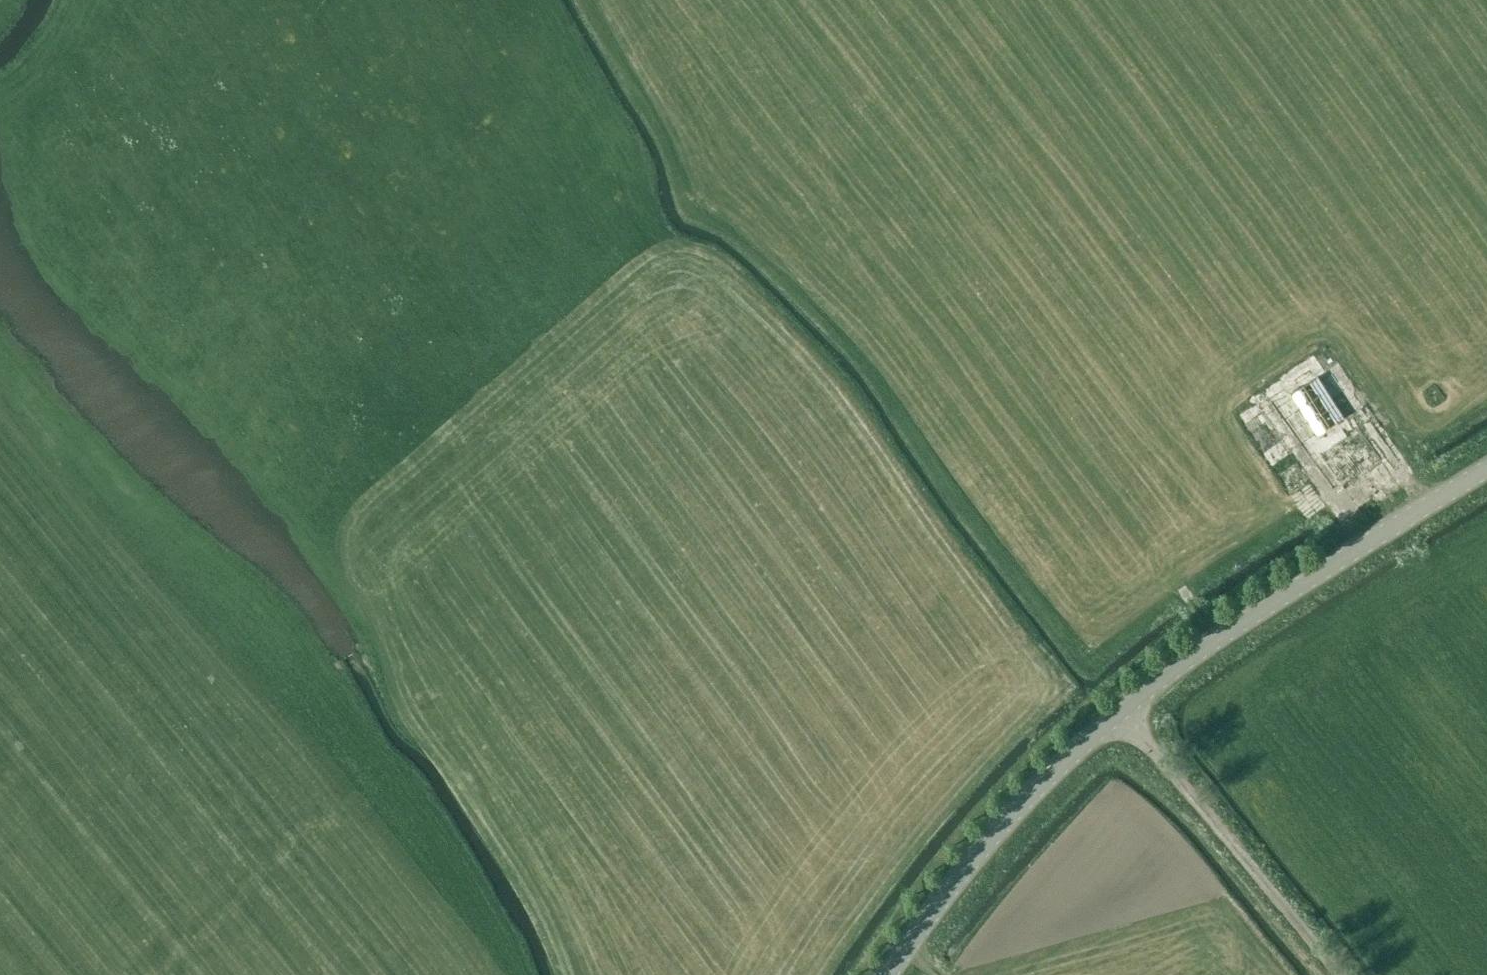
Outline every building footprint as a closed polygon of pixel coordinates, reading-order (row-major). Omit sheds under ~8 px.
[(1320,380),(1317,376),(1325,371),(1314,354),(1305,359),(1308,363),(1282,381),(1290,394),(1315,434),(1343,415),(1348,422),(1358,416),(1345,396),(1335,402),(1332,397),(1343,390),(1332,373),(1320,380)] [(1272,429),(1261,413),(1245,423),(1256,439),(1272,429)]
